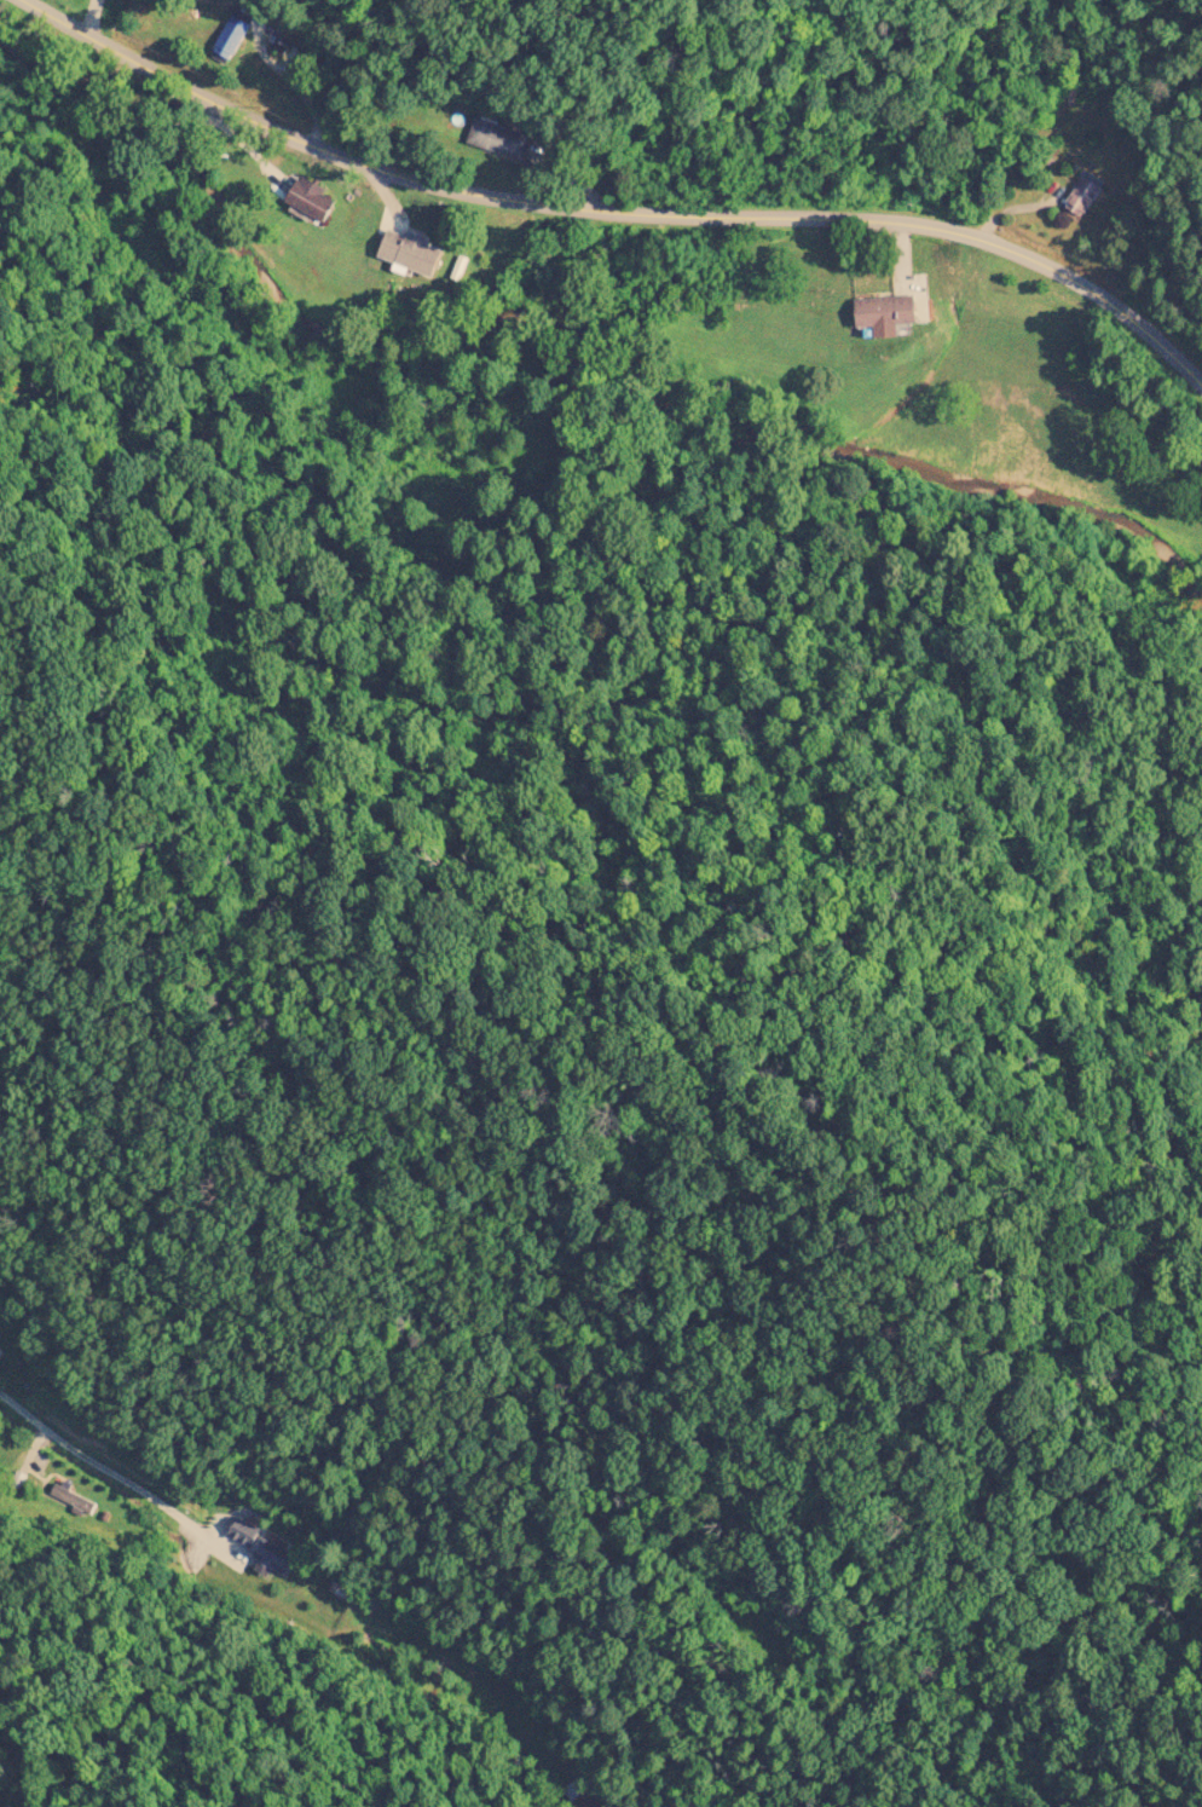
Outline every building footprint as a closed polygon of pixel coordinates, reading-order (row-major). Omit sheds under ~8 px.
[(254,20),(234,10),(214,54),(234,63),(254,20)] [(527,160),(533,134),(475,120),(469,145),(527,160)] [(1100,190),(1081,176),(1057,207),(1076,222),(1100,190)] [(330,224),(342,201),(300,178),(288,201),(330,224)] [(378,260),(438,277),(446,247),(387,230),(378,260)] [(910,325),(909,297),(846,301),(848,329),(910,325)]
